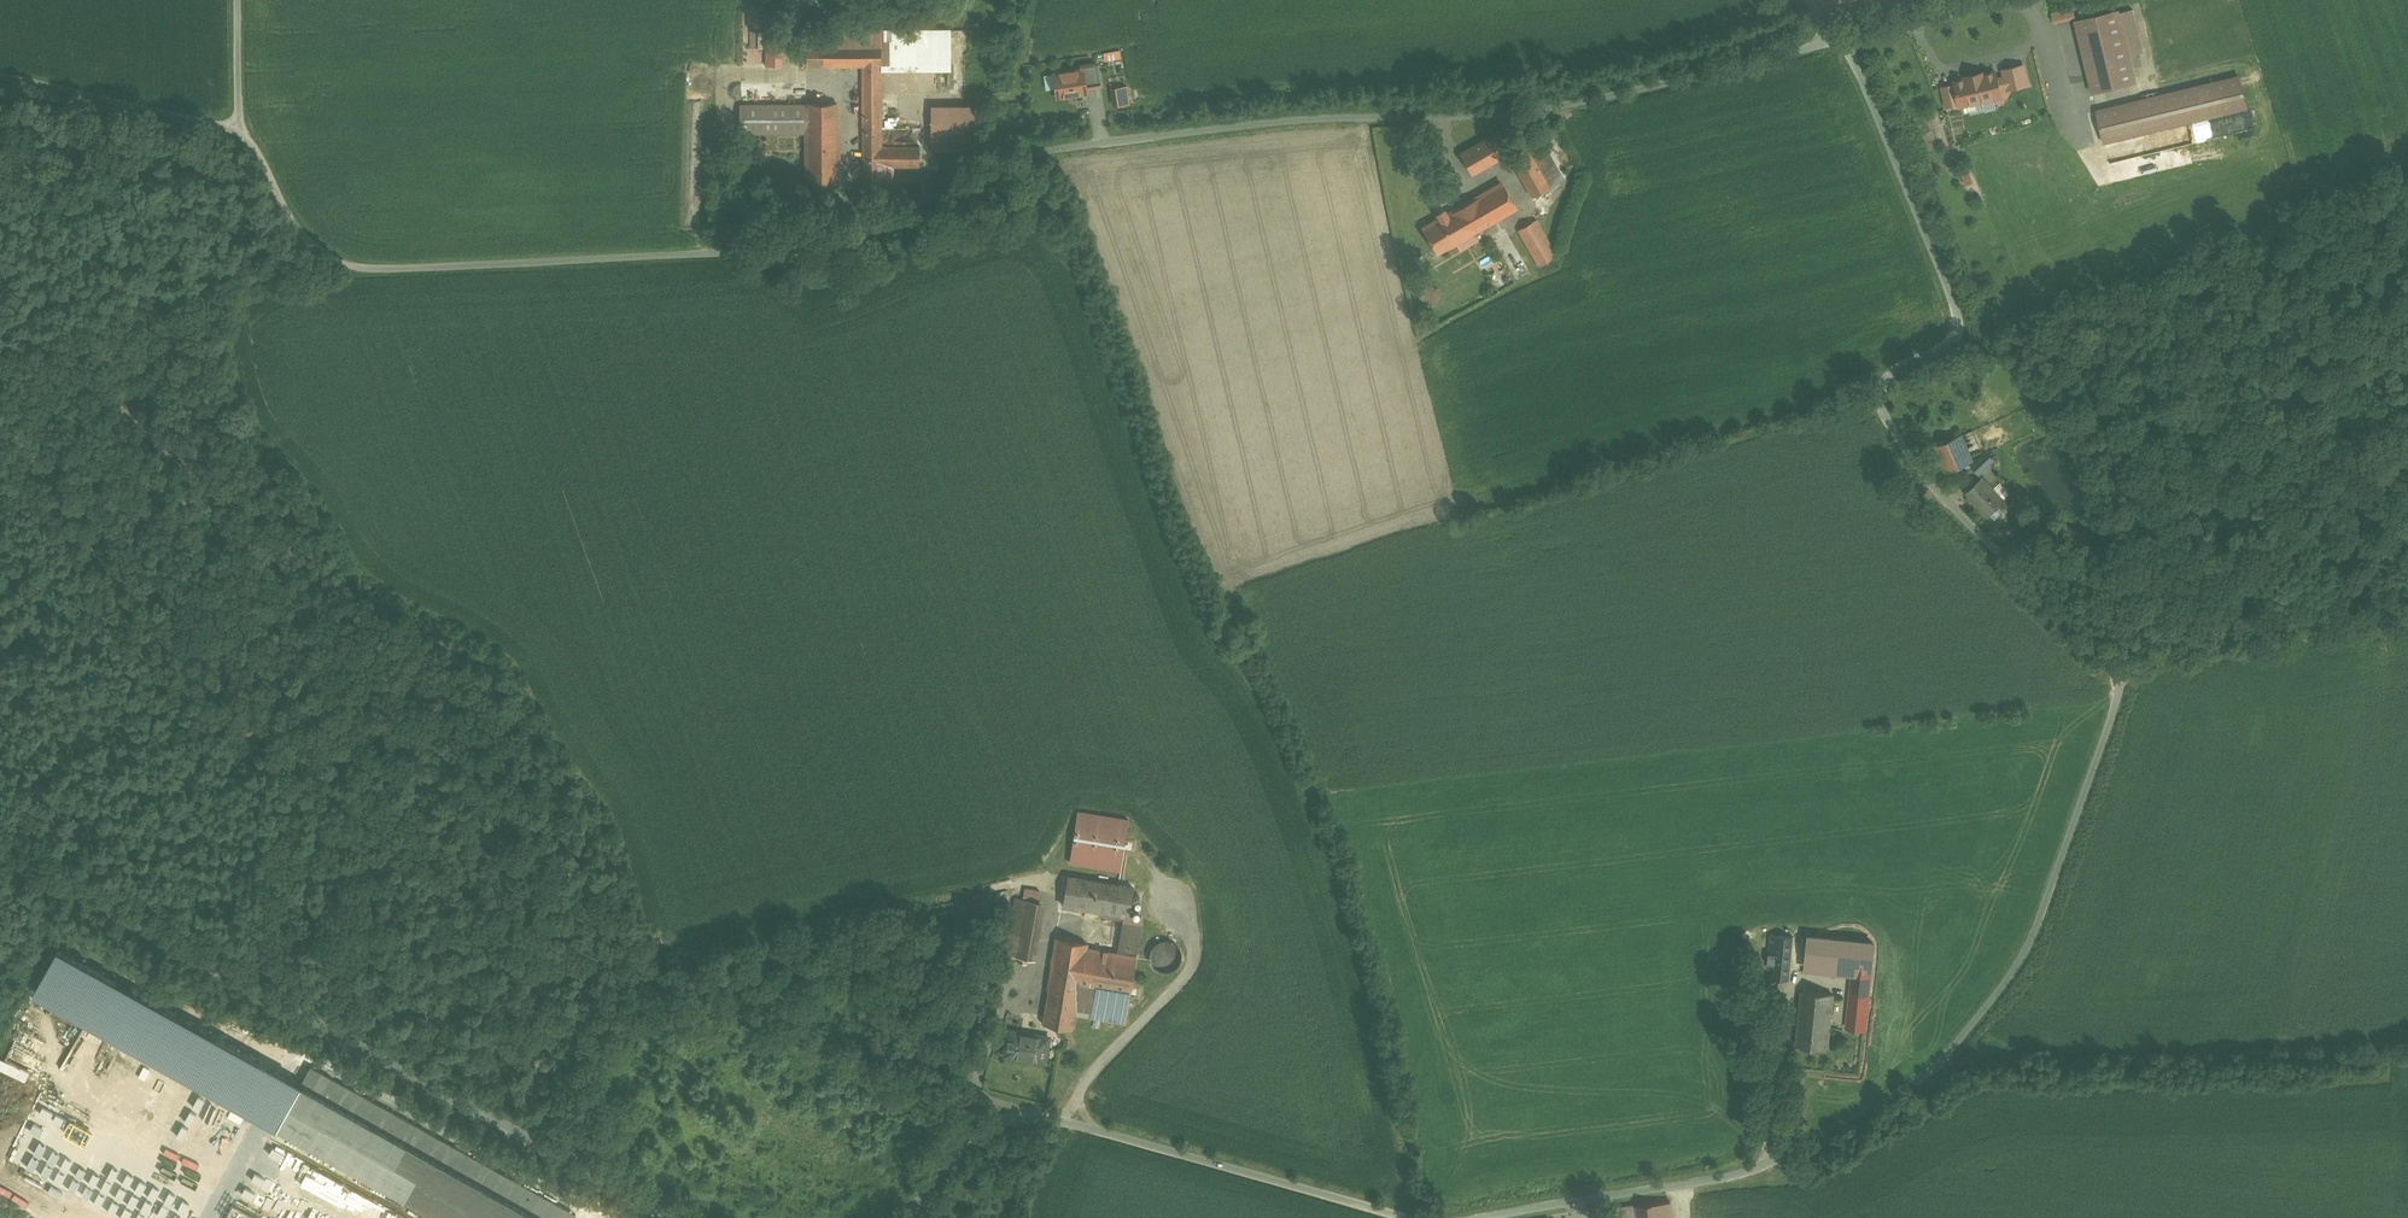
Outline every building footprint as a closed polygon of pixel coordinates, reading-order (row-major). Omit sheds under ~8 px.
[(2074,8),(2053,13),(2055,23),(2076,18),(2074,8)] [(2119,10),(2076,20),(2093,92),(2136,82),(2130,55),(2125,34),(2120,14),(2119,10)] [(2132,11),(2120,14),(2125,34),(2137,32),(2132,11)] [(782,25),(768,25),(767,65),(782,66),(782,25)] [(864,30),(807,30),(807,45),(864,45),(864,30)] [(951,31),(899,31),(880,30),(864,30),(864,45),(882,45),(882,70),(951,70),(951,31)] [(2137,32),(2125,34),(2130,55),(2142,53),(2137,32)] [(864,45),(807,45),(807,66),(864,66),(864,187),(894,187),(894,167),(882,167),(882,147),(882,70),(882,45),(864,45)] [(1124,50),(1107,51),(1108,60),(1125,58),(1124,50)] [(1091,87),(1104,86),(1101,65),(1089,67),(1089,69),(1091,87)] [(2025,65),(2003,70),(2005,76),(2008,87),(2008,89),(2029,83),(2025,65)] [(1058,71),(1060,97),(1091,94),(1091,87),(1089,69),(1058,71)] [(1997,71),(1986,74),(1985,71),(1984,72),(1967,76),(1966,76),(1966,79),(1955,81),(1956,84),(1960,102),(1961,105),(1984,100),(1987,101),(1993,100),(1994,97),(2002,96),(2001,89),(2008,87),(2005,76),(1998,78),(1997,71)] [(2239,76),(2098,111),(2106,143),(2247,108),(2239,76)] [(1956,84),(1943,87),(1947,106),(1960,102),(1956,84)] [(1116,106),(1133,105),(1131,85),(1115,86),(1116,106)] [(838,103),(807,104),(808,132),(838,132),(838,103)] [(807,104),(741,104),(742,134),(808,134),(808,133),(808,132),(807,104)] [(982,107),(932,107),(932,150),(982,150),(982,107)] [(1499,131),(1461,153),(1473,174),(1511,152),(1499,131)] [(838,132),(808,132),(808,133),(808,134),(808,187),(838,187),(838,132)] [(1564,179),(1541,138),(1510,156),(1533,197),(1564,179)] [(920,147),(882,147),(882,167),(894,167),(920,167),(920,147)] [(1579,170),(1566,147),(1556,153),(1569,176),(1579,170)] [(1966,169),(1957,172),(1962,185),(1970,183),(1966,169)] [(1441,173),(1436,176),(1440,182),(1445,179),(1441,173)] [(786,193),(785,180),(776,180),(776,193),(786,193)] [(1502,183),(1455,209),(1470,234),(1516,208),(1502,183)] [(864,193),(852,193),(852,201),(865,201),(864,193)] [(1455,209),(1424,227),(1439,252),(1470,234),(1455,209)] [(1557,255),(1536,219),(1519,229),(1540,265),(1557,255)] [(1431,305),(1437,289),(1421,283),(1415,299),(1431,305)] [(1962,435),(1934,447),(1946,473),(1974,461),(1962,435)] [(1988,453),(1973,467),(1979,474),(1994,460),(1988,453)] [(2005,500),(1983,477),(1968,492),(1982,506),(1980,508),(1988,516),(2005,500)] [(1129,819),(1079,811),(1070,862),(1121,871),(1129,819)] [(1134,887),(1068,876),(1063,905),(1100,911),(1100,916),(1124,920),(1119,953),(1135,956),(1141,917),(1129,915),(1134,887)] [(1040,890),(1027,888),(1026,899),(1038,901),(1040,890)] [(1016,898),(1006,955),(1014,956),(1024,899),(1016,898)] [(1026,899),(1024,899),(1014,956),(1020,957),(1028,958),(1038,901),(1026,899)] [(1794,937),(1772,935),(1769,966),(1776,967),(1775,978),(1789,979),(1794,937)] [(1874,944),(1809,937),(1806,962),(1854,967),(1848,1027),(1865,1029),(1874,944)] [(1119,953),(1087,948),(1088,943),(1058,938),(1044,1023),(1073,1028),(1076,1014),(1080,986),(1130,994),(1137,956),(1135,956),(1119,953)] [(1182,962),(1183,956),(1182,950),(1178,945),(1173,941),(1167,940),(1161,941),(1156,945),(1152,950),(1151,957),(1153,963),(1156,968),(1162,971),(1168,972),(1174,971),(1179,967),(1182,962)] [(27,991),(278,1126),(304,1078),(53,943),(27,991)] [(1005,962),(993,960),(988,986),(1000,988),(1005,962)] [(1130,994),(1080,986),(1076,1014),(1125,1022),(1130,994)] [(1834,993),(1803,990),(1798,1045),(1828,1048),(1834,993)] [(1050,1037),(1010,1030),(1006,1055),(1046,1062),(1050,1037)] [(57,1062),(63,1067),(78,1044),(71,1039),(57,1062)] [(20,1064),(16,1072),(30,1080),(35,1072),(20,1064)] [(311,1066),(304,1078),(278,1126),(442,1217),(575,1217),(577,1215),(311,1066)] [(202,1121),(193,1130),(200,1138),(209,1130),(202,1121)] [(292,1169),(296,1154),(286,1151),(281,1165),(292,1169)] [(1671,1201),(1609,1209),(1610,1217),(1628,1217),(1638,1217),(1673,1217),(1671,1201)]
